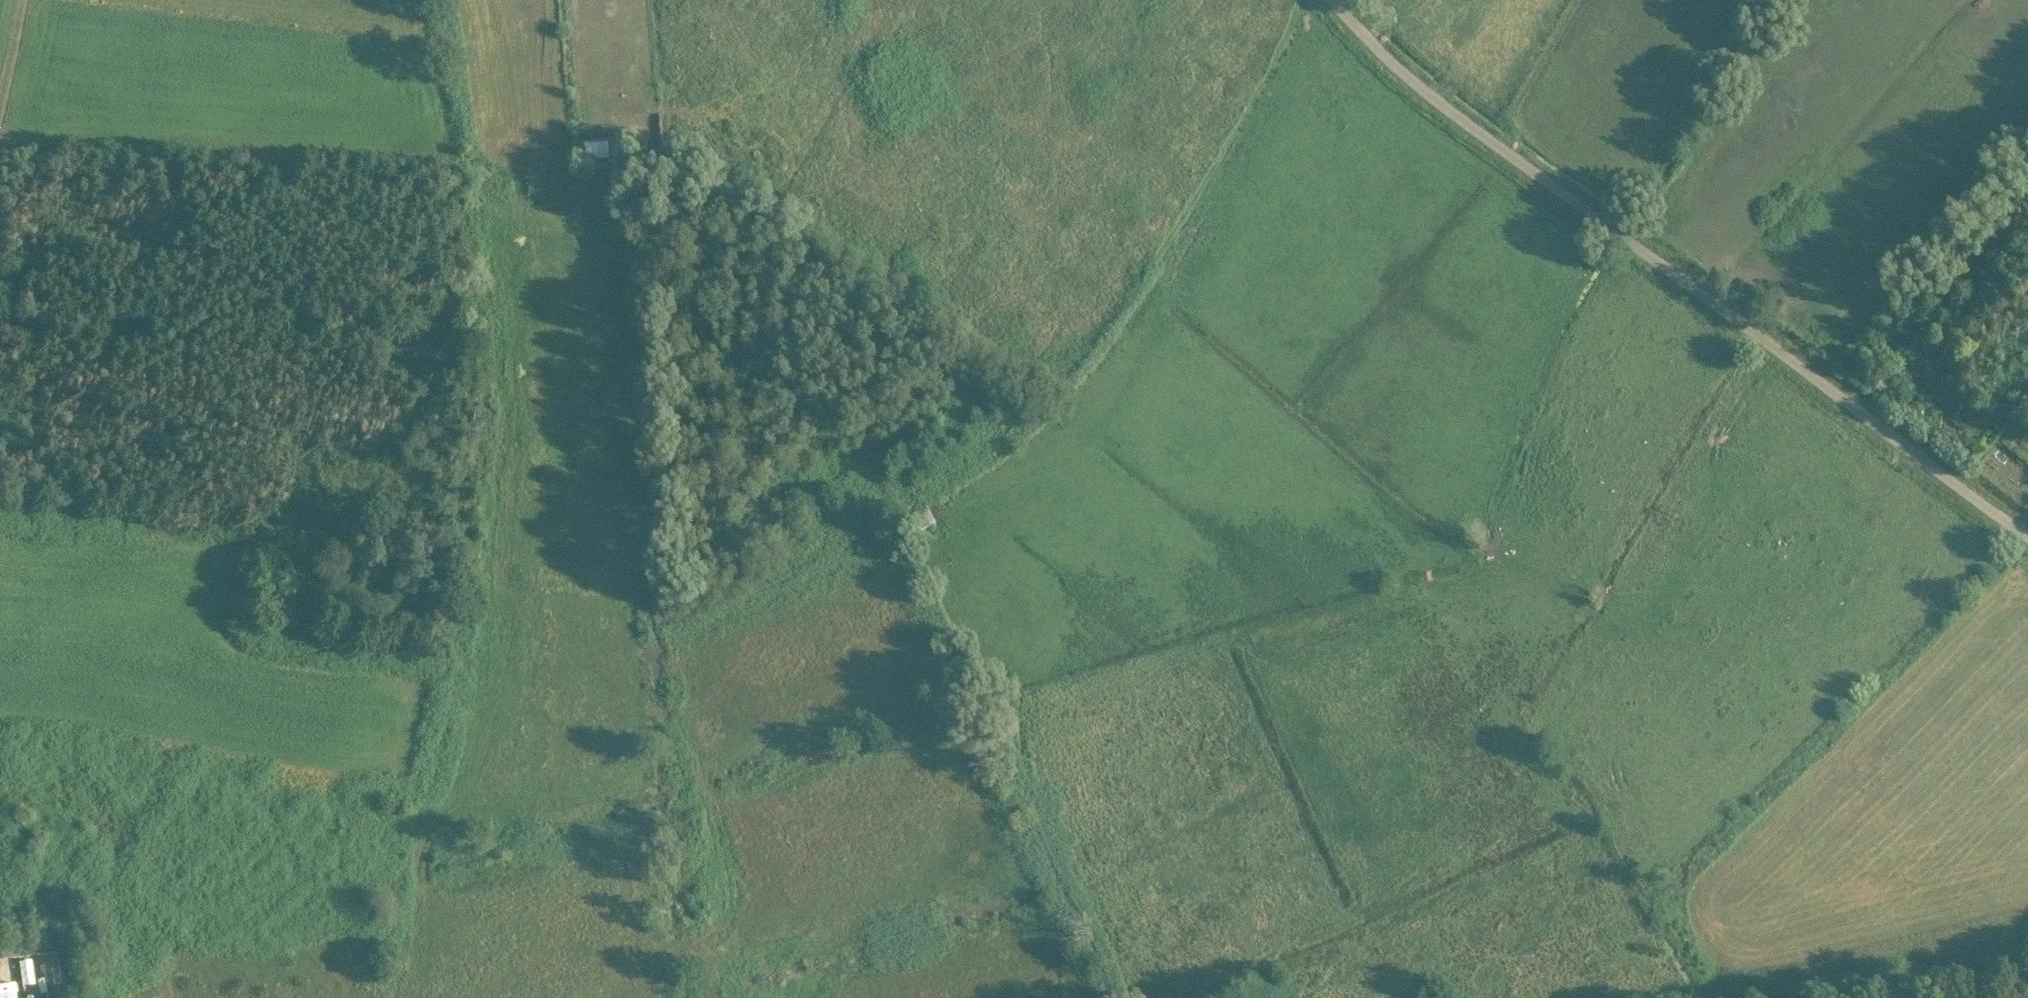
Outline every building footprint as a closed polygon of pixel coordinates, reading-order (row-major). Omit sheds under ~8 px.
[(609,142),(584,143),(585,155),(609,154),(609,142)] [(920,512),(904,520),(911,535),(928,527),(920,512)] [(35,944),(17,946),(19,958),(37,955),(59,952),(57,941),(35,944)] [(1,960),(15,958),(19,958),(17,946),(0,948),(0,960),(1,960)] [(41,964),(46,997),(63,997),(58,962),(41,964)] [(0,964),(0,967),(1,997),(22,997),(21,963),(0,964)]
